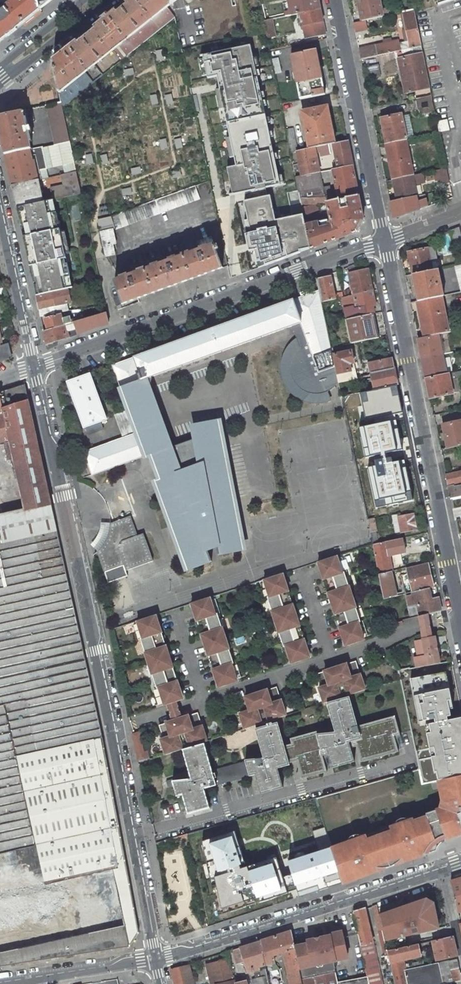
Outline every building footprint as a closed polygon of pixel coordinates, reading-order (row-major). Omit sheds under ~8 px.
[(41,9),(39,0),(16,0),(9,6),(10,7),(3,13),(0,9),(0,42),(41,9)] [(41,9),(52,0),(39,0),(41,9)] [(174,18),(167,7),(172,4),(171,0),(132,0),(53,63),(54,69),(59,93),(90,68),(98,79),(174,18)] [(320,9),(318,0),(288,0),(290,11),(284,12),(285,16),(300,13),(320,9)] [(362,21),(366,20),(383,16),(380,0),(357,0),(362,21)] [(320,9),(300,13),(305,38),(325,34),(320,9)] [(414,10),(403,12),(408,41),(400,43),(399,40),(359,49),(361,59),(403,50),(421,46),(414,10)] [(400,43),(408,41),(403,12),(394,14),(399,40),(400,43)] [(273,19),(263,21),(265,32),(267,39),(276,37),(273,19)] [(362,21),(354,22),(355,31),(368,29),(366,20),(362,21)] [(430,88),(421,46),(403,50),(404,58),(398,59),(405,93),(430,88)] [(213,84),(233,80),(227,50),(207,55),(213,84)] [(300,99),(324,94),(315,50),(291,55),(300,99)] [(278,59),(272,61),(275,73),(281,71),(278,59)] [(367,76),(380,73),(378,65),(365,68),(367,76)] [(90,68),(59,93),(61,102),(62,107),(98,79),(90,68)] [(223,128),(242,124),(236,94),(216,99),(223,128)] [(432,95),(416,99),(417,100),(419,110),(421,110),(422,116),(435,112),(432,95)] [(55,144),(70,141),(62,107),(61,102),(46,106),(55,144)] [(301,112),(309,149),(315,147),(320,147),(329,145),(335,143),(327,106),(301,112)] [(0,116),(0,132),(5,155),(31,149),(27,132),(31,131),(30,127),(26,127),(23,113),(24,113),(24,111),(2,116),(0,116)] [(381,119),(386,144),(405,140),(407,140),(401,115),(396,116),(389,117),(381,119)] [(439,132),(449,130),(447,120),(437,122),(439,132)] [(267,121),(250,124),(252,132),(269,128),(267,121)] [(252,132),(212,141),(215,155),(272,142),(269,128),(252,132)] [(286,130),(291,152),(296,151),(297,151),(292,129),(286,130)] [(412,175),(405,140),(386,144),(393,179),(412,175)] [(55,144),(42,147),(47,168),(74,162),(70,141),(55,144)] [(329,145),(330,149),(334,148),(338,169),(352,166),(347,141),(335,143),(329,145)] [(329,145),(320,147),(320,150),(321,155),(331,153),(330,149),(329,145)] [(47,168),(42,147),(31,149),(5,155),(12,186),(39,180),(41,179),(38,170),(47,168)] [(297,151),(296,151),(299,161),(297,162),(298,164),(299,164),(302,177),(320,173),(315,151),(315,147),(309,149),(297,151)] [(276,162),(219,174),(225,202),(282,190),(276,162)] [(336,186),(338,199),(358,195),(352,166),(338,169),(332,170),(333,175),(336,186)] [(440,185),(449,183),(446,169),(432,171),(435,181),(440,179),(440,185)] [(296,178),(302,207),(317,204),(327,202),(338,199),(336,186),(323,188),(321,178),(333,175),(332,170),(320,173),(302,177),(296,178)] [(39,203),(81,194),(77,172),(62,175),(64,186),(50,189),(42,191),(39,180),(12,186),(17,208),(39,203)] [(412,175),(393,179),(397,200),(416,196),(414,184),(426,182),(423,173),(412,175)] [(111,216),(116,230),(200,199),(195,186),(111,216)] [(397,200),(390,202),(393,219),(427,207),(425,194),(416,196),(397,200)] [(338,199),(327,202),(329,214),(323,215),(324,221),(331,220),(332,226),(321,228),(320,224),(321,224),(317,204),(302,207),(305,225),(310,249),(357,232),(363,221),(358,195),(338,199)] [(41,212),(39,203),(17,208),(21,226),(44,221),(44,219),(42,214),(42,212),(41,212)] [(302,207),(243,217),(254,271),(310,249),(302,207)] [(460,245),(460,235),(459,227),(450,230),(455,247),(460,245)] [(112,243),(116,243),(113,229),(100,232),(106,257),(115,255),(112,243)] [(200,251),(114,282),(119,296),(122,304),(223,268),(216,251),(218,250),(217,247),(216,248),(211,236),(197,242),(200,251)] [(31,237),(24,238),(26,252),(43,248),(42,242),(33,245),(31,237)] [(43,248),(26,252),(33,283),(60,276),(57,261),(54,261),(53,255),(49,256),(47,247),(43,248)] [(408,252),(413,275),(432,271),(430,261),(437,260),(434,247),(408,252)] [(356,264),(348,267),(349,273),(348,273),(353,295),(373,291),(368,269),(357,271),(356,264)] [(417,301),(444,296),(438,270),(432,271),(413,275),(412,275),(417,301)] [(330,277),(316,280),(319,291),(321,302),(335,299),(330,277)] [(63,290),(61,280),(34,287),(36,296),(63,290)] [(63,290),(36,296),(38,306),(43,305),(44,307),(39,308),(41,317),(68,311),(67,303),(70,302),(68,289),(63,290)] [(338,381),(332,355),(321,302),(319,291),(113,366),(128,408),(137,433),(124,438),(84,452),(92,475),(130,461),(134,459),(145,455),(149,454),(146,458),(156,482),(147,483),(180,576),(212,561),(206,544),(216,540),(221,559),(244,554),(242,541),(241,542),(234,507),(210,511),(208,497),(220,492),(218,485),(216,486),(215,483),(217,483),(214,475),(204,479),(203,475),(211,472),(215,464),(214,462),(212,463),(211,460),(213,459),(212,456),(204,453),(200,455),(196,437),(171,446),(168,447),(143,380),(151,377),(292,326),(301,323),(305,333),(296,337),(296,338),(290,344),(286,350),(283,358),(282,367),(282,374),(284,380),(286,384),(288,387),(292,393),(295,395),(301,400),(308,403),(315,404),(319,404),(323,404),(327,403),(330,402),(327,394),(334,386),(338,381)] [(348,296),(343,297),(347,319),(370,315),(372,314),(374,314),(372,306),(376,305),(373,291),(353,295),(348,296)] [(116,306),(122,304),(119,296),(113,298),(116,306)] [(447,333),(444,321),(439,297),(417,302),(424,337),(441,334),(447,333)] [(109,322),(107,312),(80,320),(83,332),(109,322)] [(61,314),(45,319),(47,330),(63,325),(66,324),(70,323),(70,321),(71,320),(70,316),(62,319),(61,314)] [(347,319),(346,319),(351,343),(375,338),(370,315),(347,319)] [(456,319),(444,321),(447,333),(449,333),(459,331),(456,319)] [(78,334),(83,332),(80,320),(74,322),(78,334)] [(301,323),(292,326),(296,337),(305,333),(301,323)] [(68,332),(67,332),(65,333),(63,325),(47,330),(44,331),(47,344),(69,337),(68,332)] [(438,338),(441,338),(441,334),(424,337),(418,339),(422,359),(442,355),(438,338)] [(8,345),(0,348),(0,361),(11,358),(8,345)] [(338,381),(338,383),(357,378),(351,351),(344,352),(332,355),(338,381)] [(446,374),(442,355),(422,359),(426,379),(446,374)] [(391,359),(369,364),(371,373),(393,368),(391,359)] [(393,368),(371,373),(375,390),(397,386),(393,368)] [(452,373),(448,374),(452,391),(460,389),(458,378),(453,379),(452,373)] [(84,428),(86,427),(88,435),(103,430),(100,422),(106,420),(90,374),(67,382),(68,383),(84,428)] [(446,374),(426,379),(430,398),(452,393),(452,391),(448,374),(446,374)] [(143,380),(168,447),(171,446),(150,390),(151,377),(143,380)] [(374,443),(407,436),(397,386),(375,390),(372,391),(381,431),(361,435),(359,427),(348,429),(352,448),(367,445),(371,444),(374,443)] [(361,423),(356,394),(342,397),(347,426),(361,423)] [(137,433),(128,408),(115,412),(124,438),(137,433)] [(460,445),(460,420),(442,424),(447,448),(460,445)] [(194,426),(196,437),(200,455),(204,453),(212,456),(213,459),(211,460),(212,463),(214,462),(215,464),(211,472),(203,475),(204,479),(214,475),(217,483),(215,483),(216,486),(218,485),(220,492),(208,497),(210,511),(234,507),(235,506),(218,421),(194,426)] [(407,436),(374,443),(376,449),(380,448),(382,459),(392,457),(394,469),(413,465),(407,436)] [(365,452),(368,451),(367,445),(352,448),(358,476),(370,474),(365,452)] [(445,474),(448,487),(453,485),(460,484),(460,471),(445,474)] [(394,505),(408,503),(403,476),(389,479),(394,505)] [(451,498),(460,496),(460,485),(454,487),(453,485),(448,487),(451,498)] [(375,501),(364,503),(368,520),(374,519),(378,518),(375,501)] [(397,514),(391,515),(395,533),(400,532),(401,533),(416,529),(413,514),(400,516),(398,517),(397,514)] [(126,518),(110,524),(109,530),(106,540),(103,545),(97,551),(120,543),(143,534),(133,537),(131,538),(129,533),(132,533),(126,518)] [(374,519),(368,520),(372,544),(379,543),(374,519)] [(94,542),(91,545),(97,551),(103,545),(106,540),(109,530),(110,524),(101,523),(101,528),(99,532),(98,535),(96,539),(94,542)] [(153,561),(143,534),(120,543),(97,551),(104,572),(124,565),(126,571),(153,561)] [(379,543),(372,544),(378,575),(389,572),(392,571),(386,542),(379,543)] [(342,573),(337,559),(336,556),(318,562),(345,646),(363,640),(363,638),(358,623),(360,622),(344,572),(342,573)] [(341,557),(337,559),(342,573),(344,572),(346,572),(341,557)] [(428,563),(406,568),(412,592),(425,589),(428,588),(433,587),(428,563)] [(389,572),(378,575),(383,600),(395,597),(389,572)] [(282,574),(264,580),(264,582),(269,597),(267,597),(283,647),(285,647),(290,661),(291,663),(309,657),(282,574)] [(65,576),(20,585),(23,597),(0,601),(0,599),(0,644),(10,642),(8,631),(29,626),(30,629),(74,620),(65,576)] [(267,597),(269,597),(264,582),(260,583),(264,598),(267,597)] [(431,600),(428,601),(425,589),(412,592),(413,595),(415,605),(417,604),(420,616),(441,610),(439,598),(431,600)] [(215,614),(210,600),(210,597),(191,603),(218,687),(237,681),(236,679),(231,664),(234,663),(217,613),(215,614)] [(215,598),(210,600),(215,614),(217,613),(220,612),(215,598)] [(156,615),(137,621),(138,623),(142,638),(140,638),(157,688),(159,688),(163,702),(164,704),(183,698),(156,615)] [(360,622),(358,623),(363,638),(367,636),(362,622),(360,622)] [(140,638),(142,638),(138,623),(133,625),(138,639),(140,638)] [(440,663),(435,637),(415,641),(420,667),(440,663)] [(285,663),(290,661),(285,647),(283,647),(281,648),(285,663)] [(365,690),(355,661),(338,667),(339,670),(332,673),(331,669),(317,674),(321,688),(318,688),(323,704),(365,690)] [(234,663),(231,664),(236,679),(241,677),(236,663),(234,663)] [(410,669),(399,671),(400,681),(414,746),(425,744),(410,669)] [(159,704),(163,702),(159,688),(157,688),(154,689),(159,704)] [(248,696),(234,701),(238,714),(236,715),(241,730),(282,717),(273,688),(255,694),(257,697),(249,700),(248,696)] [(349,698),(348,698),(328,703),(334,727),(327,727),(327,733),(317,735),(320,745),(321,750),(327,748),(332,767),(354,761),(348,742),(361,739),(349,698)] [(194,714),(176,719),(178,723),(170,725),(169,722),(155,726),(159,740),(157,741),(162,756),(203,743),(194,714)] [(224,770),(213,773),(216,785),(256,774),(261,793),(283,787),(277,768),(289,765),(288,759),(286,754),(277,723),(272,724),(272,722),(267,724),(267,726),(256,729),(264,758),(262,759),(256,759),(250,741),(223,749),(224,770)] [(140,732),(132,734),(138,762),(149,760),(148,751),(144,752),(140,732)] [(204,744),(183,750),(191,779),(189,780),(189,779),(173,781),(172,779),(166,781),(168,787),(173,785),(177,796),(183,794),(188,814),(210,808),(204,789),(216,785),(213,773),(204,744)] [(425,744),(414,746),(422,784),(433,781),(425,744)] [(321,750),(320,745),(286,754),(288,759),(321,750)] [(444,765),(447,779),(460,776),(460,762),(444,765)] [(331,848),(333,853),(340,879),(351,875),(352,877),(356,879),(370,874),(369,869),(372,867),(376,868),(380,869),(383,869),(386,868),(389,867),(392,866),(395,864),(398,862),(400,859),(402,857),(407,855),(409,860),(424,855),(426,849),(430,845),(434,841),(440,838),(441,840),(460,833),(460,776),(447,779),(438,780),(443,801),(441,802),(442,803),(440,808),(426,813),(427,816),(414,821),(413,819),(391,827),(393,832),(367,841),(365,836),(331,848)] [(235,822),(202,830),(224,920),(295,900),(283,865),(250,876),(235,822)] [(315,846),(327,843),(324,828),(311,831),(315,846)] [(341,884),(331,848),(291,862),(302,897),(341,884)] [(392,866),(389,867),(409,860),(407,855),(402,857),(400,859),(398,862),(395,864),(392,866)] [(340,879),(341,884),(356,879),(352,877),(351,875),(340,879)] [(450,882),(457,913),(460,911),(460,878),(450,882)] [(382,930),(385,940),(439,928),(433,903),(426,899),(379,915),(382,930)] [(378,931),(382,930),(379,915),(377,905),(373,906),(378,931)] [(380,977),(373,942),(367,918),(369,917),(367,908),(353,912),(367,977),(369,983),(380,983),(379,978),(380,977)] [(300,970),(295,948),(292,931),(260,941),(263,958),(273,955),(284,951),(291,983),(302,983),(299,970),(300,970)] [(347,954),(347,952),(344,936),(343,934),(341,932),(338,931),(336,932),(336,934),(339,947),(335,953),(331,954),(332,961),(336,960),(343,958),(346,957),(347,954)] [(336,960),(332,961),(331,954),(335,953),(339,947),(336,934),(295,948),(300,970),(299,970),(302,983),(369,983),(367,977),(338,982),(334,968),(335,968),(337,963),(336,960)] [(457,956),(453,936),(432,941),(436,957),(437,960),(457,956)] [(247,970),(265,964),(263,958),(260,941),(232,950),(237,964),(245,961),(247,970)] [(418,944),(387,951),(394,983),(444,983),(449,983),(460,980),(460,974),(458,959),(424,967),(405,971),(404,966),(402,957),(420,954),(418,944)] [(265,964),(274,962),(273,955),(263,958),(265,964)] [(235,983),(229,959),(210,963),(215,983),(235,983)] [(424,967),(423,962),(404,966),(405,971),(424,967)] [(210,963),(207,964),(212,983),(215,983),(210,963)] [(189,965),(171,969),(174,983),(193,983),(189,965)] [(265,967),(255,970),(256,973),(254,973),(255,978),(252,979),(253,983),(269,983),(265,967)]
